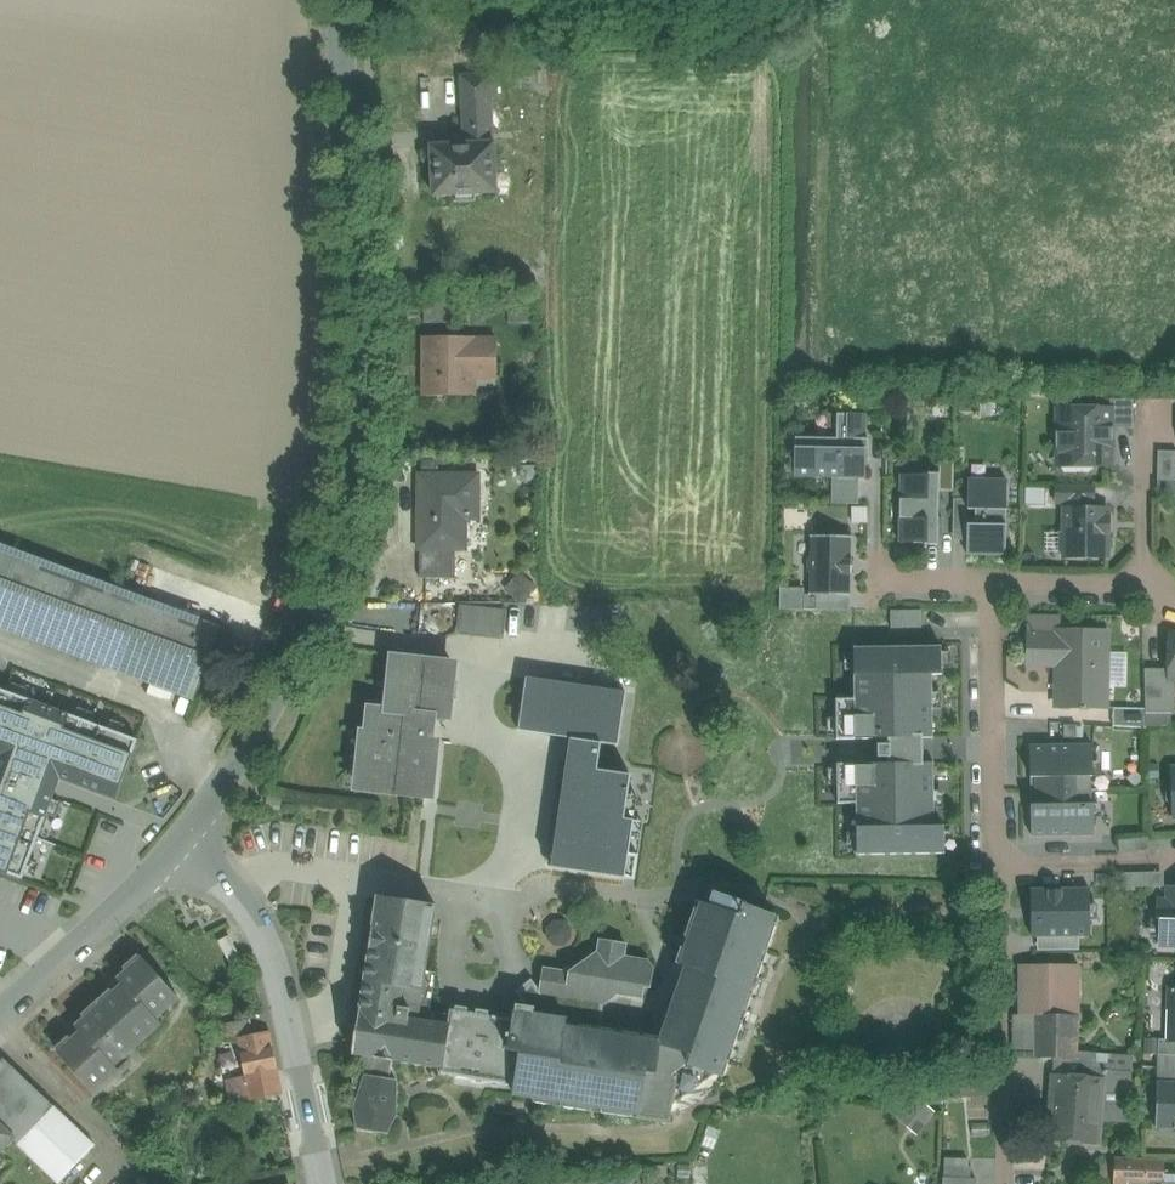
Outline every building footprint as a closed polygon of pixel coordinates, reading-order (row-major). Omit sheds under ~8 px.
[(460,80),(464,144),(464,147),(492,145),(487,78),(460,80)] [(492,145),(464,147),(464,144),(453,145),(454,148),(428,149),(421,156),(421,165),(430,170),(431,170),(433,199),(455,198),(456,206),(476,204),(475,196),(496,195),(492,145)] [(455,308),(423,308),(423,325),(455,326),(455,308)] [(472,340),(421,341),(423,401),(474,399),(473,364),(496,363),(496,343),(472,344),(472,340)] [(1133,401),(1110,401),(1110,410),(1111,410),(1111,430),(1133,430),(1133,401)] [(1110,410),(1058,410),(1058,467),(1111,466),(1111,430),(1111,410),(1110,410)] [(867,416),(838,415),(837,440),(796,439),(795,478),(836,478),(861,479),(866,479),(866,450),(868,450),(869,440),(866,440),(867,416)] [(1174,481),(1174,452),(1158,452),(1157,480),(1174,481)] [(954,463),(940,463),(940,474),(939,478),(939,492),(954,492),(954,463)] [(477,475),(417,474),(416,550),(419,550),(453,551),(464,551),(465,503),(477,503),(477,475)] [(927,476),(901,476),(899,543),(925,544),(928,544),(928,542),(938,542),(939,492),(939,478),(929,478),(929,476),(927,476)] [(861,479),(836,478),(836,503),(861,503),(861,479)] [(1007,481),(969,480),(968,500),(968,511),(975,511),(975,526),(968,525),(967,541),(967,556),(1006,556),(1007,481)] [(1093,486),(1057,486),(1057,503),(1067,503),(1091,503),(1093,503),(1093,486)] [(968,500),(954,500),(954,510),(968,511),(968,500)] [(1091,503),(1067,503),(1067,509),(1065,509),(1065,534),(1063,534),(1063,553),(1065,553),(1065,557),(1107,558),(1107,510),(1091,509),(1091,503)] [(954,510),(953,541),(967,541),(968,525),(975,526),(975,511),(968,511),(954,510)] [(852,538),(811,537),(810,538),(812,538),(811,559),(809,559),(809,574),(811,574),(811,595),(811,596),(818,596),(851,597),(851,596),(850,596),(850,575),(853,575),(853,560),(851,560),(851,539),(852,539),(852,538)] [(453,551),(419,550),(419,579),(453,580),(453,551)] [(0,551),(0,626),(196,699),(221,631),(0,551)] [(818,596),(811,596),(811,595),(809,595),(810,596),(805,596),(805,611),(818,611),(818,596)] [(851,597),(818,596),(818,611),(851,611),(851,597)] [(507,636),(508,606),(460,605),(459,634),(507,636)] [(1107,631),(1059,630),(1058,636),(1028,636),(1027,665),(1058,666),(1057,709),(1106,709),(1106,664),(1104,664),(1105,633),(1107,633),(1107,631)] [(878,752),(934,751),(932,676),(942,675),(942,647),(854,648),(855,700),(836,700),(837,740),(889,739),(889,745),(878,745),(878,752)] [(453,663),(396,657),(390,711),(373,710),(371,733),(365,732),(359,790),(413,796),(429,797),(430,787),(435,787),(437,773),(432,772),(433,766),(437,766),(439,752),(434,751),(435,741),(429,740),(431,717),(447,718),(453,663)] [(1169,670),(1145,670),(1146,710),(1146,714),(1172,714),(1174,714),(1174,679),(1169,679),(1169,670)] [(519,731),(572,740),(602,744),(619,747),(627,694),(527,679),(519,731)] [(24,880),(61,780),(117,800),(133,756),(0,708),(0,872),(24,880)] [(1146,710),(1114,709),(1114,727),(1146,729),(1146,727),(1146,714),(1146,710)] [(1146,714),(1146,727),(1172,727),(1172,714),(1146,714)] [(1077,738),(1077,726),(1064,726),(1064,738),(1077,738)] [(602,744),(572,740),(553,868),(609,877),(618,819),(625,820),(631,776),(598,771),(602,744)] [(1093,777),(1093,746),(1030,746),(1031,778),(1036,778),(1091,777),(1093,777)] [(934,751),(878,752),(878,758),(889,758),(889,764),(837,765),(838,805),(856,804),(857,856),(945,854),(944,826),(935,826),(934,751)] [(1091,791),(1091,777),(1036,778),(1036,791),(1091,791)] [(1091,804),(1091,791),(1036,791),(1036,792),(1036,805),(1091,804)] [(1094,836),(1094,804),(1091,804),(1036,805),(1031,805),(1032,837),(1094,836)] [(634,821),(625,820),(618,819),(609,877),(626,880),(629,854),(634,821)] [(1148,838),(1119,841),(1120,854),(1149,851),(1148,838)] [(639,856),(629,854),(626,880),(635,881),(639,856)] [(1135,874),(1135,888),(1164,887),(1164,873),(1135,874)] [(1135,888),(1135,874),(1120,874),(1120,888),(1135,888)] [(1034,887),(1034,948),(1081,948),(1081,935),(1093,935),(1093,887),(1034,887)] [(1169,887),(1168,902),(1157,901),(1157,919),(1159,919),(1159,937),(1159,945),(1174,945),(1174,887),(1169,887)] [(600,1026),(534,1014),(535,1007),(526,1006),(521,1005),(516,1005),(516,1010),(515,1010),(513,1020),(509,1051),(521,1053),(515,1086),(514,1095),(534,1098),(533,1103),(632,1118),(632,1114),(666,1119),(672,1079),(673,1079),(673,1075),(688,1065),(724,1077),(729,1062),(725,1060),(729,1049),(733,1051),(744,1022),(739,1020),(742,1011),(747,1012),(752,996),(743,993),(749,977),(758,980),(763,964),(759,962),(763,952),(767,954),(777,924),(772,923),(775,916),(745,906),(746,903),(714,892),(709,906),(702,904),(700,911),(695,909),(685,938),(690,940),(686,950),(682,948),(676,964),(686,967),(699,972),(693,990),(681,984),(660,1042),(658,1042),(659,1039),(647,1037),(646,1040),(638,1039),(639,1035),(627,1033),(626,1037),(614,1035),(614,1031),(602,1029),(601,1033),(599,1032),(600,1026)] [(436,905),(378,896),(373,930),(372,930),(369,949),(370,949),(360,1012),(359,1012),(353,1054),(355,1054),(389,1060),(442,1068),(444,1068),(450,1026),(448,1026),(417,1021),(436,905)] [(1157,919),(1151,919),(1151,937),(1159,937),(1159,919),(1157,919)] [(559,923),(550,928),(548,941),(554,949),(567,950),(575,944),(576,932),(570,924),(559,923)] [(598,953),(570,973),(544,969),(540,992),(535,986),(520,998),(526,1006),(535,1007),(534,1014),(600,1026),(603,1005),(618,995),(642,999),(644,987),(650,988),(653,969),(648,961),(624,957),(626,945),(600,941),(598,953)] [(138,958),(124,971),(128,975),(142,962),(138,958)] [(86,1021),(77,1030),(81,1034),(72,1042),(59,1054),(58,1055),(95,1094),(119,1072),(115,1067),(161,1024),(157,1020),(179,1000),(143,961),(142,962),(128,975),(119,983),(123,987),(114,995),(86,1021)] [(1079,966),(1035,967),(1035,1016),(1080,1016),(1079,966)] [(686,967),(681,984),(693,990),(699,972),(686,967)] [(1019,967),(1020,1016),(1035,1016),(1035,967),(1019,967)] [(851,993),(836,980),(827,990),(827,991),(826,991),(827,991),(826,991),(841,1004),(851,993)] [(110,991),(85,1014),(82,1017),(86,1021),(114,995),(110,991)] [(468,1008),(456,1007),(455,1011),(451,1010),(448,1026),(450,1026),(444,1068),(442,1068),(441,1074),(455,1077),(504,1085),(504,1084),(515,1086),(521,1053),(509,1051),(513,1020),(509,1019),(510,1015),(498,1013),(497,1017),(489,1016),(489,1012),(477,1010),(476,1014),(468,1013),(468,1008)] [(1020,1016),(1016,1015),(1016,1057),(1036,1057),(1035,1016),(1020,1016)] [(1080,1016),(1035,1016),(1036,1057),(1036,1059),(1055,1059),(1077,1060),(1078,1052),(1080,1016)] [(246,1021),(224,1026),(224,1043),(241,1039),(250,1037),(246,1021)] [(250,1037),(241,1039),(248,1079),(252,1101),(282,1095),(270,1032),(250,1037)] [(68,1038),(55,1050),(59,1054),(72,1042),(68,1038)] [(1169,1041),(1169,1040),(1159,1040),(1159,1056),(1166,1056),(1174,1056),(1174,1042),(1169,1041)] [(1077,1060),(1055,1059),(1053,1075),(1083,1078),(1085,1053),(1078,1052),(1077,1060)] [(1129,1072),(1104,1070),(1105,1054),(1085,1053),(1083,1078),(1103,1079),(1100,1119),(1126,1121),(1129,1072)] [(389,1060),(355,1054),(352,1088),(359,1094),(352,1111),(355,1131),(383,1135),(393,1117),(394,1082),(388,1082),(389,1060)] [(1131,1057),(1105,1054),(1104,1070),(1129,1072),(1131,1057)] [(1159,1056),(1158,1082),(1165,1083),(1166,1056),(1159,1056)] [(1166,1056),(1165,1083),(1174,1083),(1174,1056),(1166,1056)] [(4,1059),(0,1064),(0,1125),(14,1139),(12,1140),(18,1145),(55,1107),(4,1059)] [(1083,1078),(1053,1075),(1048,1141),(1098,1145),(1100,1119),(1103,1079),(1083,1078)] [(248,1079),(228,1083),(232,1104),(252,1101),(248,1079)] [(1158,1082),(1156,1129),(1174,1130),(1174,1083),(1165,1083),(1158,1082)] [(990,1083),(947,1087),(948,1100),(991,1096),(990,1083)] [(935,1113),(918,1098),(899,1121),(916,1135),(935,1113)] [(18,1145),(58,1183),(60,1183),(96,1146),(55,1107),(18,1145)] [(12,1140),(14,1139),(0,1125),(0,1153),(12,1140)] [(1165,1163),(1115,1160),(1114,1183),(1164,1183),(1165,1163)] [(971,1167),(944,1166),(944,1179),(971,1180),(971,1167)]
